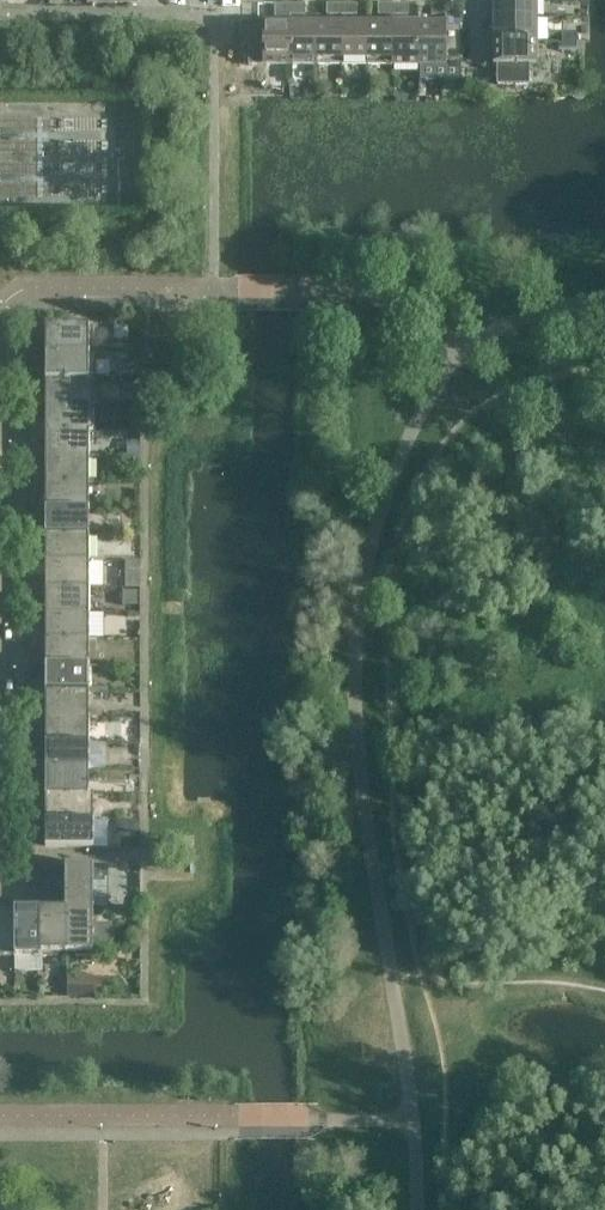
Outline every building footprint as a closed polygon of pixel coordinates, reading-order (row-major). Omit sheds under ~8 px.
[(537,0),(493,0),(493,18),(537,18),(537,0)] [(290,15),(290,4),(275,4),(275,15),(290,15)] [(316,65),(316,23),(305,23),(305,4),(290,4),(290,15),(291,23),(290,23),(290,65),(316,65)] [(342,15),(342,4),(327,4),(327,15),(342,15)] [(357,15),(357,4),(342,4),(342,15),(357,15)] [(393,15),(393,4),(378,4),(378,15),(393,15)] [(409,15),(409,4),(393,4),(393,15),(409,15)] [(446,15),(446,4),(431,4),(431,15),(446,15)] [(537,42),(537,18),(493,18),(493,42),(537,42)] [(290,65),(290,23),(263,23),(263,65),(290,65)] [(342,65),(342,23),(316,23),(316,65),(342,65)] [(368,66),(368,23),(342,23),(342,65),(368,66)] [(393,66),(393,23),(368,23),(368,66),(393,66)] [(419,66),(419,23),(393,23),(393,66),(419,66)] [(461,62),(461,26),(446,26),(446,23),(419,23),(419,66),(446,66),(446,62),(461,62)] [(577,42),(577,32),(562,32),(562,42),(577,42)] [(537,65),(537,42),(493,42),(493,65),(537,65)] [(577,51),(577,42),(562,42),(562,51),(577,51)] [(46,338),(46,326),(30,326),(30,338),(46,338)] [(94,345),(94,326),(46,326),(46,338),(46,353),(89,353),(89,345),(94,345)] [(94,379),(94,362),(89,362),(89,353),(46,353),(46,369),(46,379),(94,379)] [(46,379),(46,369),(30,369),(30,379),(46,379)] [(46,389),(46,379),(30,379),(30,389),(46,389)] [(94,405),(94,379),(46,379),(46,389),(46,405),(94,405)] [(94,432),(94,405),(46,405),(46,421),(46,431),(89,431),(89,432),(94,432)] [(46,431),(46,421),(30,421),(30,431),(46,431)] [(46,441),(46,431),(30,431),(30,441),(46,441)] [(89,457),(89,432),(89,431),(46,431),(46,441),(46,457),(89,457)] [(89,483),(89,457),(46,457),(46,472),(46,483),(89,483)] [(46,483),(46,472),(30,472),(30,483),(46,483)] [(46,493),(46,483),(30,483),(30,493),(46,493)] [(89,510),(89,483),(46,483),(46,493),(46,510),(89,510)] [(89,535),(89,510),(46,510),(46,525),(46,535),(89,535)] [(46,535),(46,525),(30,525),(30,535),(46,535)] [(46,546),(46,535),(30,535),(30,546),(46,546)] [(89,561),(89,535),(46,535),(46,546),(46,561),(89,561)] [(104,583),(103,560),(91,560),(92,584),(104,583)] [(89,587),(89,561),(46,561),(46,577),(46,587),(89,587)] [(46,587),(46,577),(30,577),(30,587),(46,587)] [(46,597),(46,587),(30,587),(30,597),(46,597)] [(89,613),(89,587),(46,587),(46,597),(46,613),(89,613)] [(89,639),(89,613),(46,613),(46,629),(46,639),(89,639)] [(46,639),(46,629),(30,629),(30,639),(46,639)] [(46,649),(46,639),(30,639),(30,649),(46,649)] [(89,666),(89,639),(46,639),(46,649),(46,666),(89,666)] [(89,691),(89,666),(46,666),(46,681),(46,692),(89,691)] [(46,692),(46,681),(30,681),(30,692),(46,692)] [(89,717),(89,691),(46,692),(46,702),(46,717),(89,717)] [(46,702),(46,692),(30,692),(30,702),(46,702)] [(89,743),(89,717),(46,717),(46,733),(46,743),(89,743)] [(46,743),(46,733),(30,733),(30,743),(46,743)] [(46,753),(46,743),(30,743),(30,753),(46,753)] [(89,769),(89,743),(46,743),(46,753),(46,769),(89,769)] [(89,794),(89,769),(46,769),(46,785),(46,795),(89,795),(89,794)] [(46,795),(46,785),(30,785),(30,795),(46,795)] [(94,821),(94,795),(94,794),(89,794),(89,795),(46,795),(46,805),(46,821),(94,821)] [(46,805),(46,795),(30,795),(30,805),(46,805)] [(94,848),(94,821),(46,821),(46,836),(46,848),(94,848)] [(46,848),(46,836),(30,836),(30,848),(46,848)] [(94,908),(94,865),(30,865),(30,883),(65,883),(65,909),(0,909),(0,957),(58,957),(58,954),(75,954),(75,957),(94,957),(94,908)] [(102,996),(102,978),(69,979),(69,996),(102,996)]
